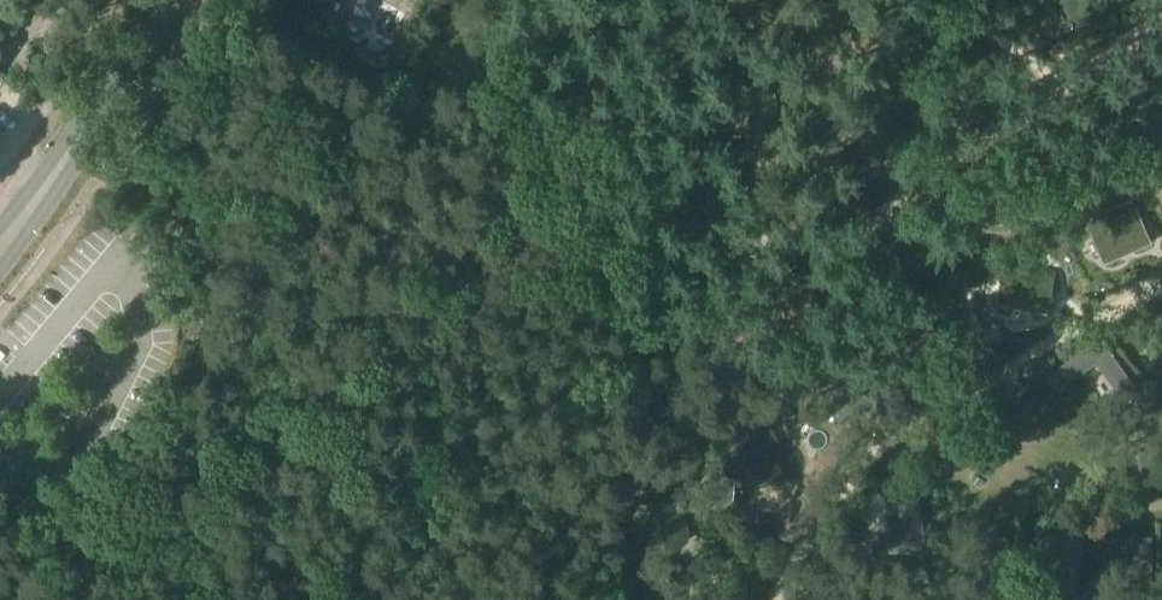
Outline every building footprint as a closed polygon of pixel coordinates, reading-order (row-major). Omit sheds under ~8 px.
[(732,3),(748,12),(765,6),(768,0),(731,0),(732,3)] [(1135,206),(1091,225),(1105,256),(1149,236),(1135,206)] [(1025,231),(1013,235),(1017,246),(1017,248),(1029,244),(1028,242),(1025,231)] [(1048,240),(1032,245),(1036,257),(1052,251),(1048,240)] [(1006,264),(1000,296),(1047,305),(1053,274),(1006,264)] [(884,333),(892,344),(901,337),(893,327),(884,333)] [(1101,336),(1059,366),(1070,381),(1097,361),(1123,401),(1125,400),(1139,389),(1115,356),(1101,336)] [(810,379),(837,421),(868,400),(862,391),(876,381),(856,350),(842,360),(841,358),(810,379)] [(884,506),(868,508),(871,533),(887,531),(890,553),(926,549),(919,499),(884,503),(884,506)] [(719,523),(714,530),(723,536),(728,528),(719,523)] [(1083,588),(1086,536),(1066,534),(1065,549),(1059,549),(1058,561),(1065,561),(1063,587),(1083,588)] [(1151,586),(1151,538),(1133,538),(1133,586),(1151,586)] [(1038,582),(1034,572),(1015,578),(1018,588),(1038,582)] [(1089,589),(1103,589),(1103,578),(1103,577),(1089,577),(1089,578),(1089,589)]
